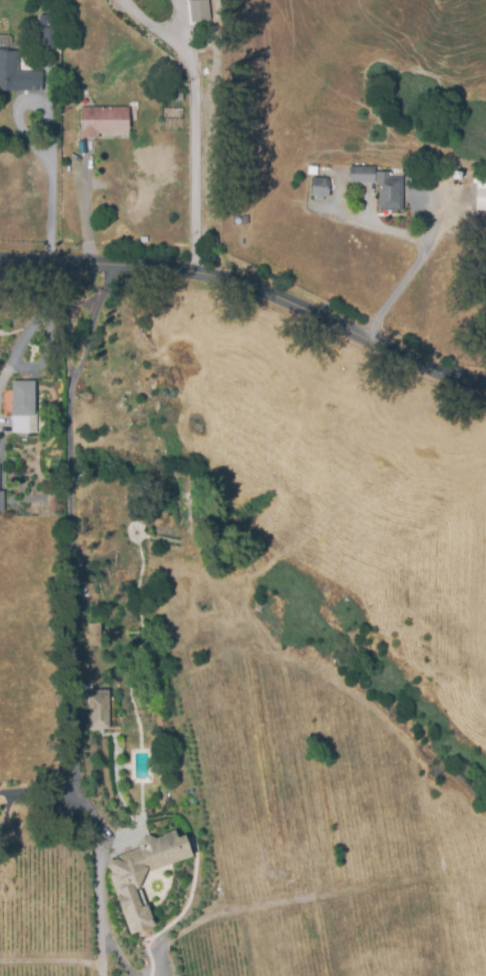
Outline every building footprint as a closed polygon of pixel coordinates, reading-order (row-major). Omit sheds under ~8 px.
[(209,20),(205,0),(194,0),(187,1),(190,23),(209,20)] [(46,92),(0,92),(0,38),(12,38),(12,51),(18,51),(18,74),(46,74),(46,92)] [(89,91),(89,104),(79,104),(79,92),(89,91)] [(127,133),(97,133),(97,139),(80,139),(80,107),(127,107),(127,133)] [(463,160),(463,177),(454,176),(455,159),(463,160)] [(378,183),(348,183),(348,167),(376,167),(376,171),(387,170),(387,176),(402,176),(402,211),(377,211),(378,183)] [(474,167),(485,167),(485,208),(478,208),(478,180),(474,180),(474,167)] [(309,195),(309,178),(325,178),(325,196),(320,196),(320,200),(312,200),(312,195),(309,195)] [(39,379),(39,431),(17,431),(17,379),(39,379)] [(85,639),(99,640),(99,623),(85,623),(85,639)] [(108,686),(109,729),(89,730),(88,687),(108,686)] [(175,829),(178,837),(186,835),(193,854),(147,870),(137,888),(138,889),(140,888),(143,896),(141,897),(142,902),(148,900),(156,923),(132,934),(110,875),(117,857),(139,847),(142,836),(149,833),(157,836),(175,829)]
